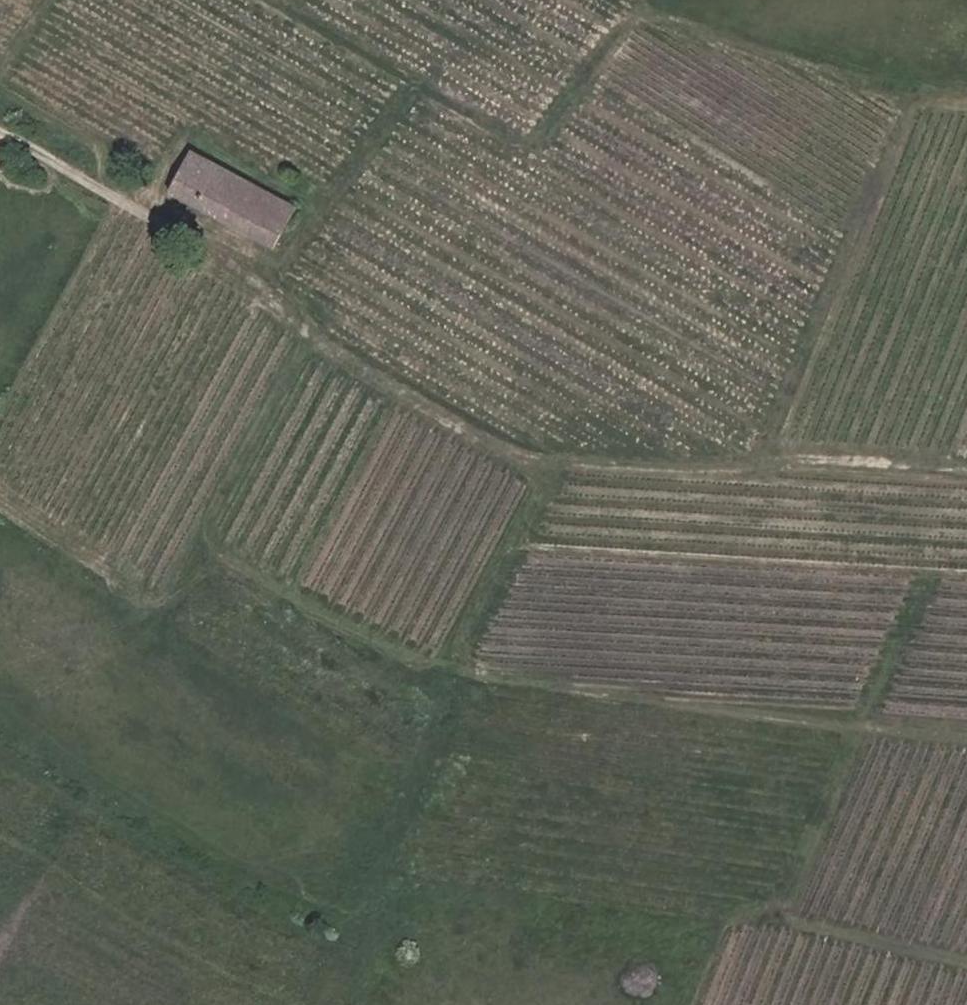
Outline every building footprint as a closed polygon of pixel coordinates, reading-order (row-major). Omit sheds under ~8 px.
[(270,263),(292,223),(197,169),(175,211),(270,263)]
